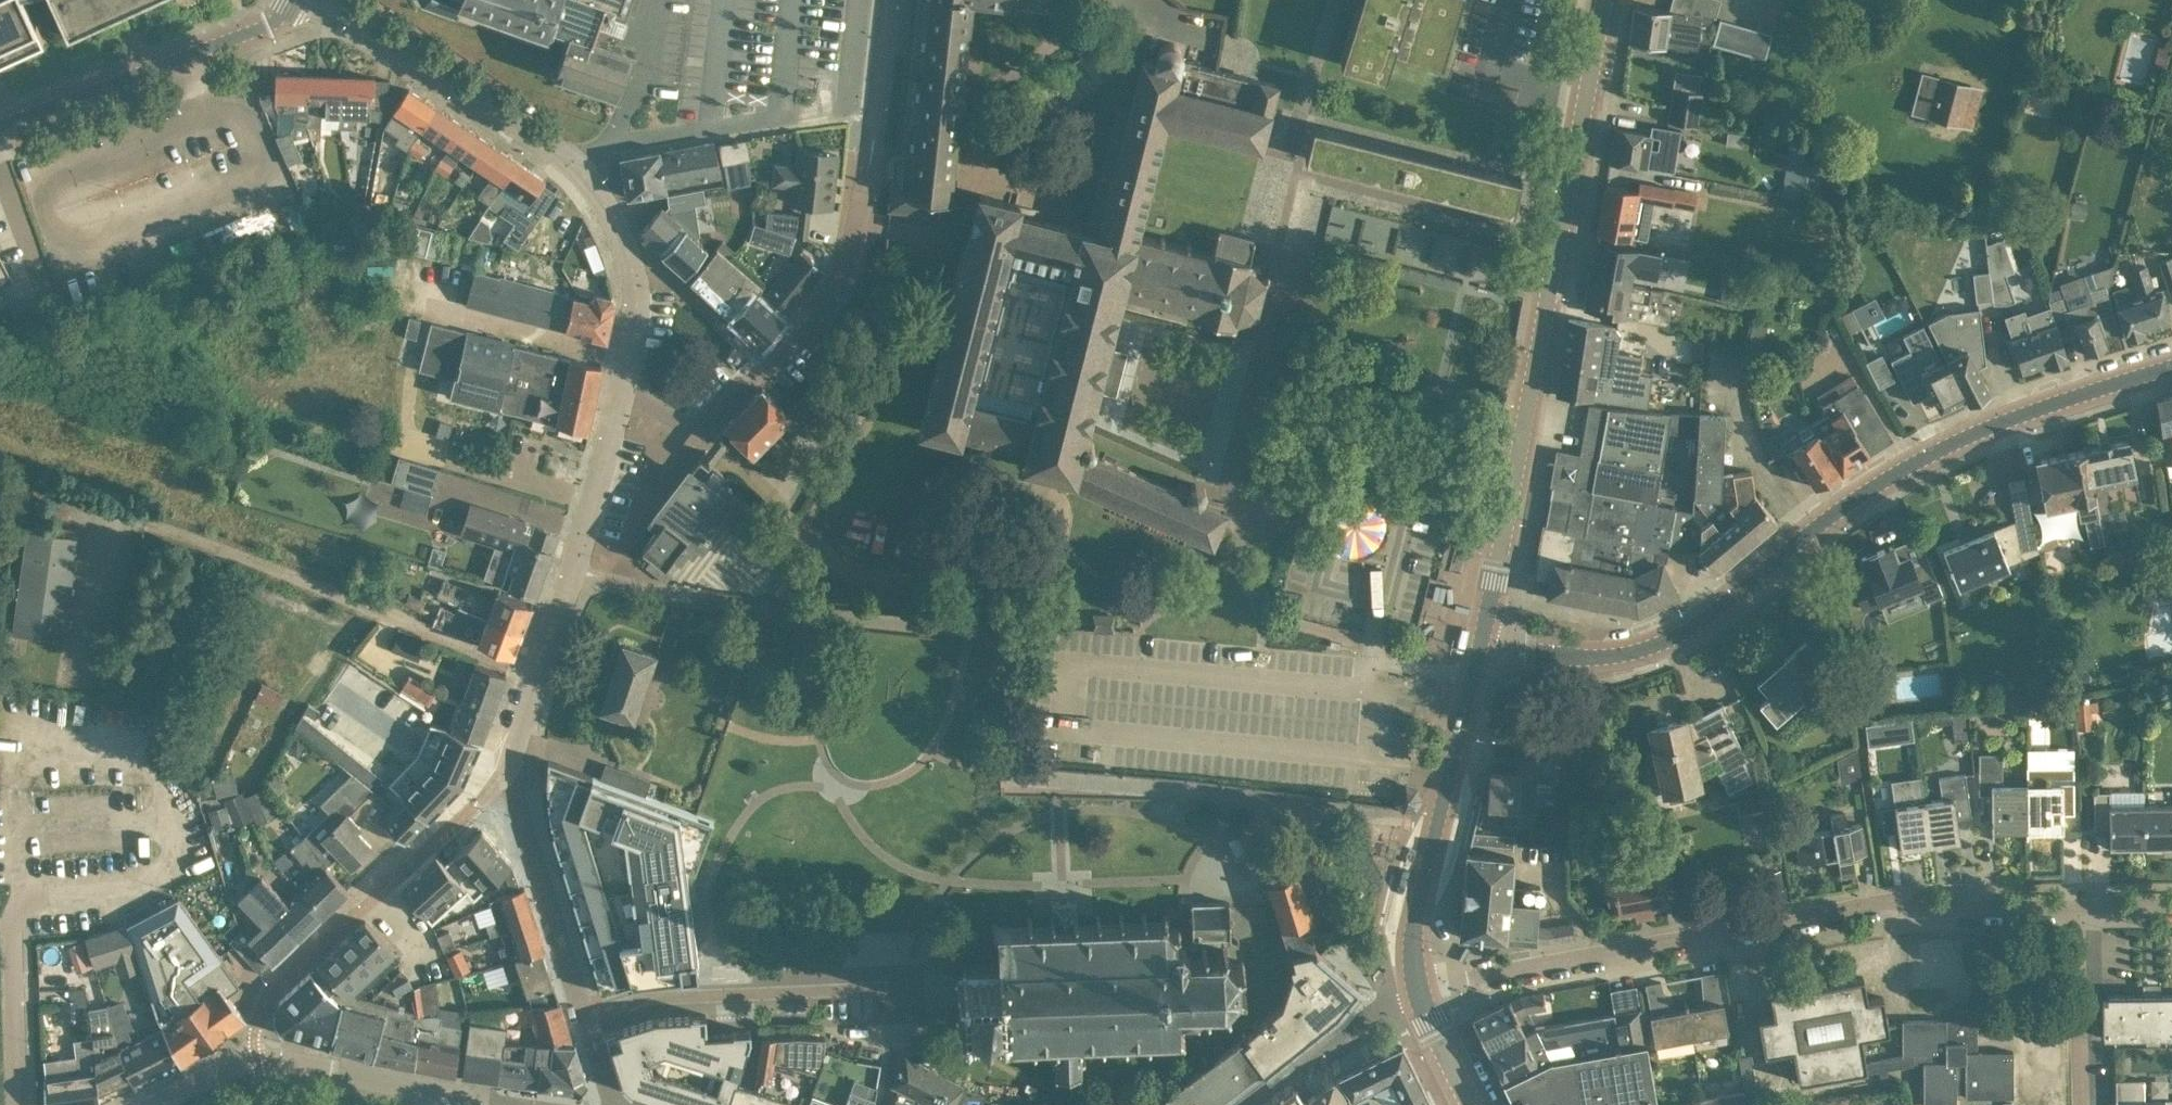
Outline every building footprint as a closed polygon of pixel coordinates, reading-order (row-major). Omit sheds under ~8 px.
[(44,40),(26,0),(0,0),(0,60),(44,40)] [(66,26),(69,32),(72,31),(72,32),(73,31),(100,18),(100,19),(104,17),(131,4),(131,5),(135,3),(141,0),(55,0),(66,26)] [(458,10),(461,0),(429,0),(458,10)] [(548,30),(551,23),(570,30),(555,73),(620,95),(636,50),(589,35),(593,24),(608,29),(615,5),(623,7),(626,0),(462,0),(548,30)] [(906,55),(897,144),(895,157),(900,158),(897,180),(893,179),(892,186),(890,208),(890,209),(891,209),(939,214),(939,215),(950,217),(951,200),(955,146),(970,24),(973,1),(990,4),(1016,7),(1038,10),(1070,14),(1071,0),(912,0),(906,55)] [(1155,18),(1154,19),(1166,31),(1186,9),(1177,0),(1151,0),(1144,7),(1155,18)] [(1341,61),(1385,75),(1393,51),(1443,67),(1463,0),(1360,0),(1341,61)] [(1692,13),(1696,0),(1671,0),(1668,8),(1692,13)] [(1673,25),(1698,28),(1697,40),(1711,42),(1714,17),(1692,13),(1668,8),(1634,3),(1629,39),(1650,43),(1666,45),(1669,22),(1674,22),(1673,25)] [(1226,511),(1202,500),(1206,489),(1204,485),(1196,482),(1192,483),(1187,493),(1163,483),(1090,451),(1093,450),(1094,447),(1095,445),(1094,442),(1092,440),(1090,439),(1087,439),(1085,439),(1100,379),(1102,371),(1123,288),(1199,308),(1197,315),(1233,324),(1235,317),(1253,312),(1259,318),(1261,315),(1256,309),(1263,281),(1271,279),(1270,276),(1262,278),(1249,265),(1255,239),(1219,230),(1212,256),(1137,236),(1166,121),(1261,145),(1277,83),(1197,63),(1198,61),(1181,57),(1182,54),(1181,52),(1180,50),(1179,48),(1178,47),(1178,46),(1175,44),(1173,43),(1171,43),(1169,43),(1167,44),(1164,45),(1160,50),(1158,52),(1156,63),(1143,59),(1130,109),(1120,106),(1095,202),(1090,223),(1101,226),(1098,235),(1017,214),(1020,203),(980,192),(977,207),(973,223),(920,428),(961,439),(962,436),(1028,453),(1024,467),(1073,479),(1072,482),(1212,542),(1226,511)] [(2171,47),(2159,44),(2154,65),(2166,68),(2171,47)] [(1971,128),(1982,87),(1922,71),(1911,112),(1971,128)] [(275,104),(278,111),(277,130),(279,134),(275,135),(287,164),(303,158),(296,142),(310,138),(312,138),(308,123),(310,99),(311,74),(277,73),(277,78),(261,78),(261,98),(265,108),(275,104)] [(308,123),(312,138),(320,139),(322,115),(340,116),(341,101),(343,75),(311,74),(310,99),(308,123)] [(376,76),(343,75),(341,101),(340,116),(339,127),(341,127),(342,138),(348,138),(348,128),(356,128),(356,117),(368,117),(368,118),(381,119),(385,100),(391,79),(376,78),(376,76)] [(1702,92),(1672,87),(1666,121),(1678,123),(1697,126),(1702,92)] [(411,152),(417,139),(405,131),(412,121),(423,128),(437,106),(409,88),(383,127),(399,137),(396,142),(411,152)] [(464,125),(437,106),(423,128),(450,146),(464,125)] [(464,125),(450,146),(435,168),(448,176),(463,154),(478,164),(492,143),(464,125)] [(1702,177),(1704,164),(1662,157),(1661,162),(1647,160),(1650,144),(1671,148),(1673,137),(1637,131),(1615,127),(1610,160),(1646,165),(1646,168),(1667,171),(1702,177)] [(1742,145),(1743,133),(1728,131),(1726,143),(1742,145)] [(738,141),(738,138),(734,138),(735,141),(721,144),(723,155),(724,161),(749,156),(746,139),(738,141)] [(417,139),(411,152),(420,158),(428,146),(417,139)] [(1806,142),(1790,139),(1781,195),(1817,201),(1824,160),(1803,157),(1806,142)] [(715,141),(684,146),(690,181),(721,176),(719,162),(715,141)] [(54,156),(34,163),(77,279),(78,279),(80,286),(99,279),(96,272),(109,267),(108,263),(138,252),(136,247),(144,244),(136,224),(129,227),(106,166),(113,163),(106,143),(99,145),(98,143),(65,155),(67,159),(57,163),(54,156)] [(488,204),(489,205),(506,179),(507,180),(520,162),(492,143),(478,164),(493,174),(478,196),(489,203),(488,204)] [(684,146),(653,152),(660,191),(666,190),(665,185),(690,181),(684,146)] [(798,167),(792,167),(778,166),(776,182),(796,184),(794,202),(831,206),(834,185),(832,185),(833,176),(835,177),(837,153),(800,149),(798,167)] [(622,157),(629,196),(651,192),(660,191),(653,152),(622,157)] [(751,183),(749,156),(724,161),(728,182),(729,187),(751,183)] [(506,179),(489,205),(516,223),(529,232),(543,208),(531,200),(532,199),(533,200),(546,179),(520,162),(507,180),(506,179)] [(1597,230),(1619,234),(1648,239),(1655,200),(1696,208),(1698,192),(1640,181),(1638,189),(1606,183),(1597,230)] [(207,226),(248,231),(248,229),(244,229),(247,206),(251,206),(253,191),(212,186),(207,226)] [(663,206),(639,233),(658,250),(659,249),(662,253),(662,254),(686,275),(709,248),(697,237),(701,233),(696,204),(706,202),(704,187),(668,193),(669,204),(665,209),(663,206)] [(2072,200),(2071,216),(2085,217),(2087,202),(2072,200)] [(1334,240),(1347,241),(1348,204),(1334,204),(1334,240)] [(808,237),(810,219),(810,214),(801,213),(787,211),(768,209),(766,224),(766,225),(792,233),(799,236),(808,237)] [(478,216),(471,231),(485,237),(492,223),(478,216)] [(763,244),(769,227),(755,222),(749,240),(763,244)] [(401,248),(413,251),(420,226),(407,223),(401,248)] [(202,265),(239,269),(242,245),(247,245),(248,231),(207,226),(202,265)] [(420,226),(413,251),(426,255),(433,229),(420,226)] [(445,233),(433,229),(426,255),(439,258),(445,233)] [(933,295),(944,245),(918,238),(906,289),(933,295)] [(1688,271),(1690,257),(1618,244),(1597,240),(1594,256),(1591,256),(1590,259),(1593,260),(1590,277),(1612,281),(1631,283),(1633,273),(1657,277),(1659,265),(1688,271)] [(585,246),(588,256),(600,252),(596,242),(585,246)] [(707,258),(691,279),(695,283),(761,344),(784,317),(786,313),(764,292),(765,291),(761,287),(754,280),(723,252),(717,247),(707,258)] [(765,291),(764,292),(786,313),(787,314),(825,269),(801,249),(765,291)] [(14,280),(0,254),(0,285),(14,280)] [(2171,288),(2171,257),(2171,256),(2157,261),(2167,290),(2171,288)] [(2139,294),(2116,302),(2127,338),(2144,333),(2143,328),(2170,320),(2160,289),(2154,291),(2145,264),(2131,268),(2135,282),(2139,294)] [(592,296),(591,299),(562,293),(550,290),(514,280),(475,270),(466,303),(490,309),(490,311),(506,315),(545,325),(585,334),(608,340),(615,301),(612,296),(597,292),(592,296)] [(1989,270),(1973,272),(1976,301),(1993,299),(1990,277),(1989,270)] [(1990,277),(1993,299),(1993,302),(2007,303),(2015,300),(2006,271),(1990,277)] [(1735,302),(1750,305),(1751,306),(1757,278),(1756,278),(1741,275),(1735,302)] [(1611,314),(1639,320),(1669,325),(1672,305),(1661,303),(1664,290),(1631,283),(1612,281),(1590,277),(1590,281),(1586,304),(1591,304),(1590,310),(1611,314)] [(2065,294),(2048,300),(2054,318),(2065,315),(2069,325),(2074,324),(2084,353),(2108,344),(2105,333),(2120,328),(2113,307),(2105,284),(2097,287),(2089,290),(2092,299),(2070,307),(2065,294)] [(1883,303),(1900,300),(1898,289),(1881,292),(1883,303)] [(1870,296),(1842,310),(1852,329),(1880,316),(1870,296)] [(2030,312),(2032,319),(2021,323),(2016,311),(2004,315),(2012,338),(2011,338),(2022,369),(2047,361),(2049,365),(2068,358),(2056,322),(2055,323),(2049,305),(2030,312)] [(1944,351),(1942,352),(1940,353),(1924,323),(1903,334),(1910,348),(1891,358),(1912,401),(1932,391),(1940,407),(1962,395),(1965,394),(1969,400),(1989,389),(1984,380),(1978,367),(1987,363),(1981,320),(1955,323),(1949,310),(1928,321),(1944,351)] [(410,316),(405,335),(417,338),(421,319),(410,316)] [(1598,367),(1615,369),(1618,351),(1620,334),(1613,323),(1568,317),(1563,351),(1583,354),(1581,364),(1598,366),(1598,367)] [(431,321),(419,369),(454,378),(450,395),(546,421),(556,424),(565,426),(587,431),(589,431),(599,382),(598,382),(602,365),(580,360),(431,321)] [(1766,324),(1752,321),(1748,344),(1762,346),(1766,324)] [(1579,397),(1624,403),(1648,406),(1649,397),(1637,388),(1639,373),(1615,369),(1598,367),(1598,366),(1581,364),(1583,354),(1563,351),(1557,393),(1579,397)] [(1882,353),(1866,360),(1879,386),(1895,378),(1882,353)] [(1891,437),(1880,419),(1859,385),(1851,390),(1837,398),(1856,429),(1855,430),(1868,452),(1891,437)] [(792,445),(776,430),(791,415),(762,386),(725,424),(715,437),(717,438),(719,437),(727,440),(729,438),(735,442),(739,437),(752,451),(750,451),(749,453),(748,458),(762,462),(760,470),(784,476),(792,445)] [(1856,429),(1837,398),(1830,387),(1818,394),(1829,412),(1813,422),(1818,432),(1820,431),(1822,435),(1821,435),(1841,469),(1842,469),(1846,466),(1849,467),(1855,464),(1855,461),(1869,452),(1868,452),(1855,430),(1856,429)] [(2171,462),(2171,394),(2157,399),(2167,463),(2171,462)] [(1589,403),(1589,404),(1580,456),(1559,452),(1557,462),(1560,463),(1558,473),(1555,473),(1551,495),(1545,527),(1545,528),(1546,528),(1544,537),(1547,538),(1545,548),(1542,548),(1540,557),(1536,577),(1551,579),(1552,579),(1555,561),(1556,561),(1557,555),(1561,556),(1562,552),(1574,554),(1572,564),(1608,571),(1611,550),(1614,551),(1616,541),(1632,544),(1635,529),(1649,532),(1650,532),(1653,513),(1655,503),(1672,412),(1610,407),(1589,403)] [(1814,485),(1841,469),(1821,435),(1822,435),(1820,431),(1818,432),(1813,422),(1799,430),(1787,438),(1771,412),(1760,419),(1767,442),(1773,454),(1784,447),(1799,471),(1804,468),(1814,485)] [(1695,496),(1722,497),(1722,475),(1725,415),(1699,414),(1695,496)] [(440,419),(436,434),(449,438),(453,423),(440,419)] [(2102,529),(2105,541),(2103,529),(2128,524),(2124,505),(2111,508),(2106,482),(2136,476),(2128,438),(2086,447),(2102,529)] [(2102,529),(2086,447),(2066,451),(2066,452),(2037,458),(2042,479),(2047,505),(2076,499),(2080,519),(2085,518),(2090,545),(2105,542),(2105,541),(2102,529)] [(405,484),(413,459),(399,455),(392,480),(405,484)] [(407,484),(419,488),(426,463),(413,459),(405,484),(407,484)] [(440,467),(426,463),(419,488),(432,492),(440,467)] [(1761,534),(1778,521),(1755,493),(1751,470),(1722,475),(1722,497),(1695,496),(1695,499),(1711,518),(1721,530),(1739,515),(1740,514),(1747,523),(1750,520),(1761,534)] [(721,479),(713,490),(689,471),(671,495),(714,527),(729,508),(745,520),(756,505),(721,479)] [(1957,583),(2009,562),(2023,556),(2038,550),(2033,522),(2028,497),(2024,476),(2007,479),(2014,512),(2018,512),(2021,518),(1943,549),(1957,583)] [(426,512),(432,492),(419,488),(407,484),(400,505),(426,512)] [(377,518),(375,493),(351,495),(353,520),(377,518)] [(714,527),(671,495),(653,519),(660,524),(642,547),(654,556),(647,565),(666,580),(672,573),(664,567),(681,544),(694,554),(714,527)] [(527,519),(471,501),(460,534),(513,551),(501,583),(511,586),(510,587),(536,596),(558,534),(526,523),(527,519)] [(1693,517),(1693,510),(1676,508),(1655,503),(1653,513),(1650,532),(1649,532),(1648,538),(1656,540),(1656,539),(1670,541),(1669,545),(1669,548),(1681,550),(1682,549),(1691,551),(1693,517)] [(1740,514),(1739,515),(1721,530),(1711,518),(1701,526),(1700,553),(1702,556),(1716,572),(1741,551),(1761,534),(1750,520),(1747,523),(1740,514)] [(33,531),(28,556),(65,562),(72,523),(31,515),(28,531),(33,531)] [(1666,560),(1669,548),(1669,545),(1670,541),(1656,539),(1656,540),(1648,538),(1649,532),(1635,529),(1632,544),(1629,564),(1615,562),(1608,605),(1637,611),(1677,592),(1660,557),(1666,560)] [(1548,594),(1608,605),(1615,562),(1629,564),(1632,544),(1616,541),(1614,551),(1611,550),(1608,571),(1572,564),(1574,554),(1562,552),(1561,556),(1557,555),(1556,561),(1555,561),(1552,579),(1551,579),(1548,594)] [(1895,553),(1892,545),(1862,557),(1870,576),(1854,582),(1864,608),(1919,585),(1925,601),(1943,594),(1929,559),(1913,565),(1906,548),(1895,553)] [(2128,572),(2126,555),(2111,557),(2114,574),(2128,572)] [(19,579),(16,593),(57,601),(65,562),(28,556),(23,580),(19,579)] [(2153,576),(2151,587),(2158,588),(2159,590),(2171,588),(2171,573),(2153,576)] [(458,603),(523,629),(533,603),(513,595),(497,590),(493,600),(483,596),(485,593),(444,578),(437,594),(458,603)] [(50,640),(57,601),(16,593),(16,594),(20,595),(16,618),(12,617),(9,633),(50,640)] [(409,593),(406,601),(422,608),(426,599),(409,593)] [(441,604),(438,612),(433,623),(435,624),(464,635),(469,622),(484,628),(479,641),(514,654),(523,629),(458,603),(456,609),(441,604)] [(1092,612),(1094,627),(1107,625),(1106,611),(1092,612)] [(1841,648),(1837,631),(1826,641),(1835,652),(1841,648)] [(391,648),(419,659),(422,651),(395,640),(391,648)] [(1760,703),(1771,716),(1786,702),(1790,707),(1810,690),(1812,691),(1832,674),(1803,641),(1785,658),(1786,659),(1778,666),(1777,665),(1759,681),(1758,680),(1757,681),(1768,694),(1766,696),(1767,697),(1760,703)] [(601,708),(622,715),(635,719),(656,653),(623,642),(601,708)] [(1872,648),(1854,651),(1861,692),(1879,689),(1872,648)] [(336,667),(382,695),(390,683),(343,655),(336,667)] [(469,682),(462,700),(493,711),(507,673),(476,662),(469,682)] [(425,710),(421,716),(422,716),(433,720),(438,713),(446,695),(408,674),(398,693),(425,710)] [(277,707),(285,693),(263,681),(256,696),(277,707)] [(1590,712),(1598,710),(1595,698),(1587,700),(1590,712)] [(317,706),(307,700),(302,709),(313,714),(317,706)] [(452,730),(482,741),(493,711),(462,700),(452,727),(451,729),(452,730)] [(2057,700),(2057,718),(2074,718),(2074,700),(2057,700)] [(2075,702),(2078,730),(2092,728),(2091,710),(2098,710),(2097,700),(2075,702)] [(1687,721),(1696,763),(1714,753),(1722,767),(1716,770),(1728,792),(1753,778),(1750,762),(1730,723),(1733,721),(1723,702),(1687,721)] [(1964,712),(1951,713),(1940,715),(1941,723),(1952,722),(1954,739),(1967,737),(1964,712)] [(300,713),(294,725),(300,730),(308,720),(300,713)] [(1911,717),(1865,723),(1868,744),(1914,738),(1911,717)] [(1696,763),(1687,721),(1686,718),(1667,722),(1667,719),(1657,721),(1658,724),(1650,726),(1655,749),(1648,751),(1648,763),(1653,774),(1659,773),(1663,793),(1700,785),(1696,763)] [(308,720),(300,730),(307,735),(315,725),(308,720)] [(423,741),(418,752),(464,782),(471,766),(482,741),(452,730),(431,722),(423,741)] [(315,725),(307,735),(313,740),(321,730),(315,725)] [(321,730),(313,740),(319,746),(328,736),(321,730)] [(286,744),(297,756),(309,744),(298,733),(286,744)] [(328,736),(319,746),(326,751),(334,741),(328,736)] [(334,741),(326,751),(332,756),(340,746),(334,741)] [(340,746),(332,756),(339,761),(347,751),(340,746)] [(1842,779),(1863,772),(1855,747),(1834,754),(1842,779)] [(347,751),(339,761),(345,766),(353,756),(347,751)] [(428,819),(464,782),(418,752),(389,782),(409,801),(410,800),(428,818),(427,818),(428,819)] [(2029,830),(2028,783),(2003,784),(2003,752),(1979,752),(1979,772),(1979,793),(1982,793),(1983,814),(1993,814),(1993,830),(2029,830)] [(353,756),(345,766),(350,771),(351,772),(360,762),(353,756)] [(1490,770),(1487,802),(1487,803),(1505,804),(1504,820),(1533,822),(1539,759),(1516,757),(1514,772),(1490,770)] [(690,885),(714,819),(645,793),(639,791),(625,786),(601,777),(593,774),(557,761),(549,758),(547,783),(548,790),(548,791),(549,791),(549,799),(549,800),(548,800),(552,823),(552,824),(552,825),(553,825),(554,832),(554,833),(554,834),(553,834),(560,856),(560,857),(561,858),(562,858),(564,865),(564,866),(563,866),(570,889),(571,890),(572,890),(574,897),(575,897),(574,898),(574,899),(573,899),(580,921),(581,922),(581,923),(582,922),(585,929),(585,930),(584,930),(584,931),(591,953),(591,954),(591,955),(592,954),(595,962),(594,962),(594,963),(601,988),(602,988),(603,991),(606,990),(635,981),(686,974),(686,973),(699,972),(698,959),(699,959),(690,885)] [(360,762),(351,772),(358,777),(366,767),(360,762)] [(625,786),(630,773),(628,773),(598,762),(593,774),(625,786)] [(2052,783),(2028,783),(2029,830),(2062,829),(2062,793),(2075,792),(2074,764),(2052,764),(2052,783)] [(366,767),(358,777),(364,782),(372,772),(366,767)] [(233,769),(212,774),(216,793),(237,788),(233,769)] [(351,772),(350,771),(320,803),(321,804),(330,813),(304,835),(327,865),(339,853),(351,865),(372,844),(357,829),(360,826),(349,814),(374,790),(371,787),(364,782),(358,777),(351,772)] [(372,772),(364,782),(371,787),(377,780),(379,777),(372,772)] [(630,773),(625,786),(639,791),(643,778),(631,774),(630,773)] [(1971,815),(1968,793),(1965,773),(1939,776),(1942,798),(1925,800),(1931,845),(1960,840),(1957,817),(1971,815)] [(377,780),(371,787),(374,790),(380,795),(386,787),(377,780)] [(1896,813),(1898,827),(1901,849),(1931,845),(1925,800),(1907,803),(1904,781),(1878,785),(1882,815),(1896,813)] [(1416,786),(1406,784),(1397,790),(1397,800),(1404,807),(1415,805),(1420,797),(1416,786)] [(267,786),(246,795),(258,823),(279,813),(267,786)] [(2110,846),(2144,846),(2144,804),(2110,805),(2110,790),(2094,790),(2094,829),(2109,828),(2110,846)] [(224,799),(226,805),(232,819),(251,810),(243,791),(224,799)] [(406,841),(427,818),(428,818),(410,800),(409,801),(386,826),(406,841)] [(2144,804),(2144,846),(2171,846),(2171,804),(2144,804)] [(226,829),(232,827),(226,805),(210,809),(213,822),(208,824),(209,829),(225,825),(226,829)] [(1833,827),(1793,834),(1798,862),(1838,855),(1842,877),(1857,874),(1853,853),(1866,850),(1861,822),(1848,824),(1846,811),(1831,814),(1833,827)] [(467,889),(467,890),(474,898),(504,870),(512,863),(513,863),(482,829),(445,863),(444,863),(467,889)] [(1481,843),(1482,831),(1474,831),(1471,842),(1481,843)] [(1491,844),(1492,832),(1482,831),(1481,843),(1491,844)] [(1492,832),(1491,844),(1501,845),(1502,833),(1492,832)] [(1501,845),(1512,846),(1512,848),(1514,848),(1514,840),(1515,832),(1514,832),(1514,834),(1502,833),(1501,845)] [(291,846),(303,863),(307,859),(314,868),(315,867),(318,871),(299,889),(323,914),(349,890),(326,866),(327,865),(304,835),(291,846)] [(293,861),(285,851),(274,859),(283,870),(293,861)] [(1548,926),(1537,925),(1537,918),(1538,900),(1543,898),(1545,891),(1539,885),(1525,884),(1522,886),(1511,885),(1514,855),(1468,851),(1460,933),(1551,941),(1575,937),(1572,921),(1548,926)] [(432,921),(467,890),(467,889),(444,863),(445,863),(436,853),(400,886),(432,921)] [(1620,912),(1636,909),(1639,913),(1644,914),(1646,914),(1650,911),(1652,906),(1665,904),(1660,879),(1673,876),(1670,862),(1657,864),(1657,860),(1641,863),(1643,872),(1605,880),(1608,897),(1617,895),(1620,912)] [(517,876),(512,863),(504,870),(508,879),(517,876)] [(251,887),(262,876),(251,865),(246,866),(251,887)] [(1786,887),(1781,868),(1766,871),(1771,891),(1786,887)] [(208,912),(224,909),(217,871),(199,875),(200,883),(184,886),(187,902),(206,899),(208,912)] [(1277,908),(1289,955),(1316,948),(1313,934),(1318,934),(1299,874),(1300,874),(1299,872),(1268,884),(1269,885),(1270,885),(1277,908)] [(286,901),(262,876),(251,887),(298,938),(323,914),(299,889),(286,901)] [(522,887),(517,876),(508,879),(513,891),(522,887)] [(488,900),(490,905),(495,921),(486,924),(490,936),(499,933),(521,926),(523,929),(537,924),(525,886),(522,887),(513,891),(488,900)] [(298,938),(251,887),(242,895),(240,897),(259,918),(264,913),(268,918),(249,936),(241,928),(229,939),(261,972),(272,962),(272,963),(298,938)] [(130,922),(127,924),(128,924),(137,951),(142,968),(158,1016),(163,1025),(161,1026),(161,1027),(183,1064),(246,1019),(248,1018),(228,995),(241,986),(227,966),(223,959),(224,958),(182,900),(179,896),(178,896),(130,922)] [(1150,1035),(1176,1034),(1182,1038),(1185,1035),(1180,1030),(1182,1029),(1184,1030),(1186,1027),(1196,1027),(1198,1030),(1200,1029),(1199,1026),(1206,1018),(1209,1020),(1210,1017),(1206,1016),(1206,1009),(1208,1009),(1208,1000),(1221,1000),(1225,1008),(1230,1005),(1226,997),(1235,987),(1243,989),(1245,984),(1238,981),(1235,966),(1245,963),(1243,959),(1234,961),(1223,953),(1229,944),(1224,944),(1223,936),(1231,936),(1230,901),(1191,902),(1192,929),(1182,930),(1180,924),(1173,928),(1166,921),(1169,914),(1164,912),(1162,920),(1147,920),(1146,912),(1142,912),(1142,921),(1124,921),(1123,913),(1119,913),(1119,921),(1101,922),(1101,914),(1096,914),(1097,922),(1078,923),(1078,915),(1076,915),(1075,901),(1077,899),(1076,897),(1073,899),(1053,900),(1051,898),(1050,900),(1052,902),(1053,916),(1050,916),(1051,924),(1032,925),(1032,917),(1028,917),(1028,925),(1000,926),(994,921),(991,924),(997,929),(998,961),(965,962),(965,957),(962,957),(962,962),(959,962),(959,965),(954,965),(954,969),(959,969),(961,1002),(955,1002),(956,1005),(961,1005),(961,1008),(964,1008),(964,1013),(968,1013),(967,1008),(1000,1006),(1000,1011),(1004,1011),(1004,1009),(1006,1009),(1007,1038),(1002,1043),(1005,1046),(1010,1041),(1032,1040),(1032,1047),(1036,1047),(1036,1040),(1054,1038),(1055,1047),(1051,1047),(1050,1051),(1051,1054),(1054,1056),(1056,1056),(1056,1058),(1052,1059),(1052,1062),(1056,1062),(1057,1071),(1055,1075),(1057,1077),(1059,1073),(1078,1072),(1080,1076),(1083,1074),(1080,1070),(1080,1061),(1084,1061),(1084,1057),(1080,1057),(1079,1045),(1082,1045),(1081,1038),(1099,1037),(1099,1044),(1105,1044),(1104,1037),(1122,1035),(1122,1043),(1127,1043),(1127,1036),(1145,1035),(1145,1042),(1150,1042),(1150,1035)] [(393,953),(395,951),(366,919),(350,933),(333,949),(334,949),(318,963),(319,964),(312,971),(311,970),(280,1000),(279,1000),(275,1017),(274,1017),(283,1032),(330,1045),(337,1047),(374,1057),(413,1065),(414,1016),(414,1014),(414,1010),(413,1010),(404,1007),(384,1002),(369,997),(360,995),(351,992),(392,954),(393,953)] [(128,924),(86,938),(95,965),(114,958),(137,951),(128,924)] [(499,933),(504,946),(498,947),(503,961),(517,957),(518,958),(543,950),(545,949),(537,924),(523,929),(521,926),(499,933)] [(449,929),(437,935),(445,950),(456,945),(449,929)] [(86,939),(74,943),(83,969),(94,965),(86,939)] [(1251,1031),(1241,1038),(1267,1073),(1278,1064),(1295,1050),(1341,1013),(1362,988),(1316,948),(1289,955),(1292,970),(1282,1003),(1276,1009),(1251,1031)] [(461,949),(448,955),(457,975),(471,969),(461,949)] [(560,1002),(543,950),(518,958),(517,957),(503,961),(509,979),(519,976),(531,1005),(560,1002)] [(1686,1008),(1691,1038),(1728,1031),(1723,1001),(1722,1001),(1716,970),(1701,973),(1704,1005),(1686,1008)] [(1798,1080),(1864,1067),(1865,1072),(1886,1068),(1884,1057),(1865,1060),(1861,1035),(1889,1030),(1883,995),(1867,997),(1863,976),(1844,979),(1790,988),(1770,992),(1774,1014),(1759,1017),(1765,1052),(1792,1047),(1798,1080)] [(397,995),(413,985),(409,978),(393,987),(397,995)] [(1656,1044),(1691,1038),(1686,1008),(1670,1010),(1661,980),(1646,983),(1652,1014),(1650,1014),(1654,1035),(1656,1044)] [(414,1010),(414,1014),(440,1012),(435,981),(410,988),(413,1010),(414,1010)] [(65,1005),(86,1004),(85,985),(65,986),(65,1005)] [(1487,1048),(1535,1026),(1527,1010),(1546,1006),(1543,991),(1519,995),(1510,999),(1472,1017),(1487,1048)] [(2169,1036),(2171,1036),(2171,993),(2107,994),(2107,999),(2103,999),(2103,1036),(2125,1036),(2145,1036),(2145,1039),(2159,1038),(2159,1036),(2163,1036),(2169,1036)] [(123,998),(106,1005),(109,1015),(113,1031),(119,1050),(122,1059),(131,1077),(137,1087),(183,1064),(161,1027),(133,1043),(128,1030),(134,1028),(123,998)] [(535,1031),(566,1022),(561,1002),(560,1002),(531,1005),(516,1007),(521,1026),(533,1023),(535,1031)] [(106,1005),(89,1007),(91,1018),(93,1034),(94,1036),(90,1036),(94,1070),(99,1092),(131,1077),(122,1059),(119,1050),(106,1055),(105,1042),(116,1041),(113,1031),(109,1015),(106,1005)] [(463,1075),(537,1085),(538,1085),(544,1041),(538,1041),(506,1040),(508,1026),(502,1006),(472,1009),(463,1075)] [(1487,1048),(1503,1080),(1549,1058),(1646,1040),(1644,1028),(1640,1007),(1615,1011),(1535,1026),(1487,1048)] [(1886,1068),(1912,1064),(1912,1062),(1922,1062),(1923,1104),(1932,1104),(1956,1104),(1956,1091),(1965,1091),(1965,1096),(1984,1096),(1984,1050),(1975,1050),(1975,1041),(1977,1041),(1977,1008),(1955,1008),(1955,1023),(1946,1023),(1946,1018),(1902,1018),(1902,1054),(1884,1057),(1886,1068)] [(440,1013),(440,1012),(414,1014),(414,1016),(413,1065),(456,1074),(459,1046),(461,1040),(462,1028),(440,1025),(442,1012),(440,1013)] [(610,1045),(611,1048),(612,1047),(622,1079),(621,1080),(632,1091),(633,1090),(668,1101),(668,1102),(675,1104),(727,1104),(735,1080),(736,1080),(751,1037),(751,1029),(734,1030),(734,1031),(706,1033),(706,1031),(706,1028),(707,1028),(707,1025),(704,1025),(705,1033),(695,1033),(694,1013),(691,1014),(691,1015),(656,1017),(621,1028),(620,1027),(618,1028),(622,1041),(610,1045)] [(566,1022),(535,1031),(538,1041),(544,1041),(572,1042),(566,1022)] [(778,1035),(770,1093),(766,1104),(803,1104),(808,1091),(807,1090),(823,1052),(824,1046),(825,1035),(798,1034),(778,1035)] [(727,1104),(766,1104),(770,1093),(778,1035),(763,1036),(759,1054),(753,1085),(736,1080),(735,1080),(727,1104)] [(44,1078),(46,1104),(100,1104),(99,1092),(94,1070),(90,1036),(74,1039),(76,1054),(44,1059),(46,1077),(44,1078)] [(1267,1073),(1241,1038),(1191,1075),(1164,1095),(1097,1099),(1081,1100),(1075,1100),(1075,1104),(1223,1104),(1267,1073)] [(1515,1104),(1655,1104),(1657,1104),(1646,1040),(1549,1058),(1503,1080),(1515,1104)] [(572,1042),(544,1041),(538,1085),(579,1091),(588,1080),(575,1042),(574,1042),(572,1042)] [(1381,1083),(1392,1078),(1414,1066),(1403,1044),(1370,1060),(1381,1083)] [(876,1094),(881,1062),(857,1057),(824,1046),(823,1052),(807,1090),(808,1091),(803,1104),(874,1104),(876,1094)] [(1984,1050),(1984,1096),(2014,1095),(2013,1050),(1984,1050)] [(916,1104),(953,1104),(964,1086),(907,1056),(893,1084),(899,1086),(918,1096),(916,1104)] [(1340,1098),(1344,1103),(1381,1083),(1370,1060),(1337,1077),(1348,1093),(1340,1098)] [(1428,1096),(1414,1066),(1392,1078),(1381,1083),(1344,1103),(1346,1104),(1411,1104),(1428,1096)] [(1880,1071),(1882,1085),(1890,1083),(1888,1070),(1880,1071)] [(1344,1103),(1340,1098),(1348,1093),(1337,1077),(1305,1101),(1308,1104),(1346,1104),(1344,1103)] [(2144,1098),(2144,1078),(2116,1079),(2116,1104),(2171,1104),(2171,1098),(2144,1098)] [(895,1104),(916,1104),(918,1096),(899,1086),(895,1104)] [(964,1086),(953,1104),(989,1104),(993,1099),(964,1086)] [(1305,1101),(1296,1088),(1274,1104),(1308,1104),(1305,1101)] [(1744,1090),(1700,1096),(1686,1104),(1686,1103),(1683,1104),(1747,1104),(1744,1090)] [(1063,1101),(1052,1101),(1052,1092),(1031,1093),(1032,1102),(1032,1104),(1075,1104),(1075,1100),(1069,1101),(1063,1101)] [(1428,1096),(1411,1104),(1433,1104),(1428,1096)]
